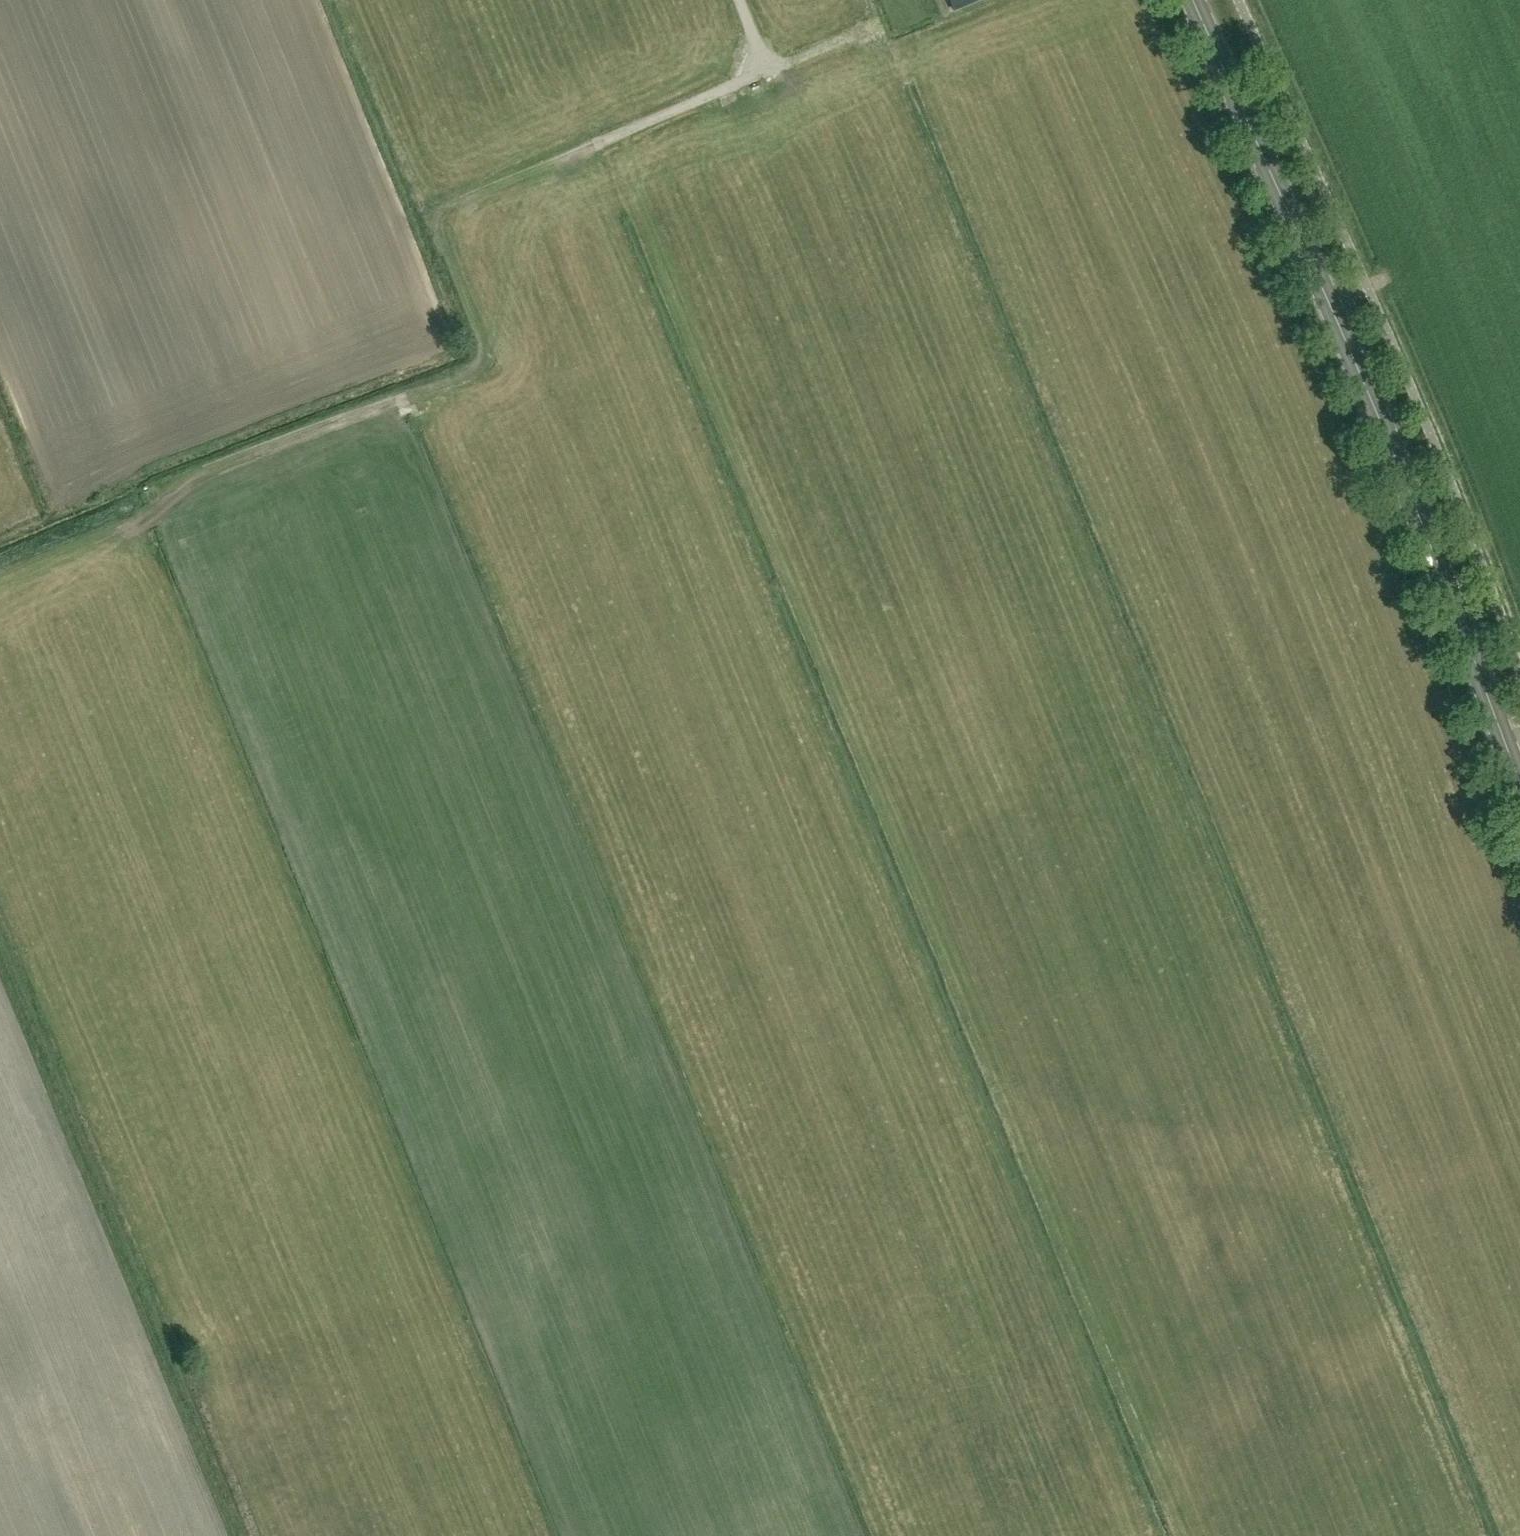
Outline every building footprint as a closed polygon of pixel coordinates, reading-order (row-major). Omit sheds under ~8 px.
[(980,0),(949,0),(954,11),(980,0)]
